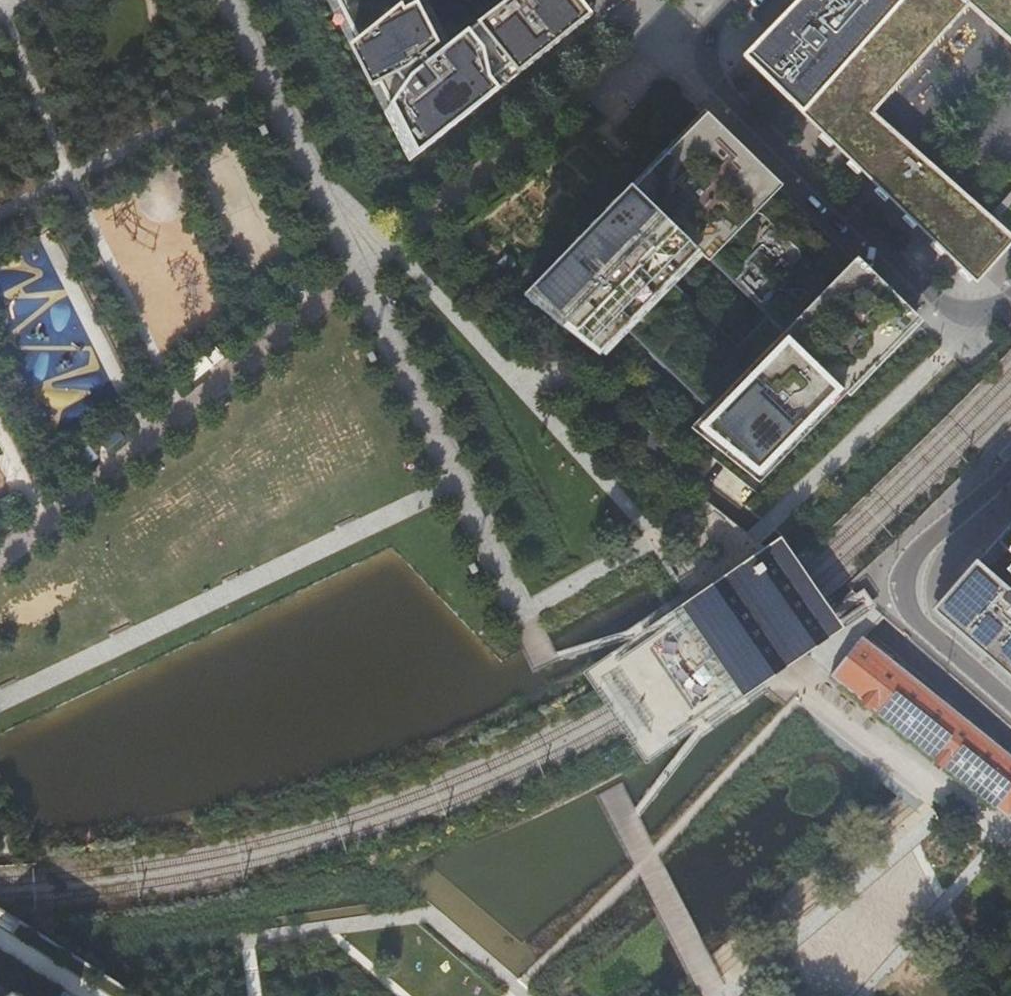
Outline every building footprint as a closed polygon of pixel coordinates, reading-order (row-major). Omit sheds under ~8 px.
[(594,15),(582,0),(510,0),(441,52),(438,46),(441,44),(418,0),(338,0),(358,40),(351,45),(372,87),(373,88),(383,82),(393,103),(385,114),(411,161),(594,15)] [(744,56),(764,76),(851,160),(948,255),(977,283),(1010,245),(1010,192),(989,217),(862,105),(956,0),(798,0),(795,4),(759,41),(744,56)] [(1010,40),(1010,0),(966,0),(1010,40)] [(695,425),(762,479),(916,321),(910,315),(872,278),(809,217),(706,117),(530,299),(602,356),(630,328),(712,408),(695,425)] [(213,345),(185,367),(196,381),(226,357),(215,343),(213,345)] [(123,439),(113,426),(96,440),(106,453),(123,439)] [(98,461),(87,448),(70,461),(81,474),(98,461)] [(1001,532),(982,554),(1010,580),(1010,521),(1001,532)] [(585,673),(647,764),(844,628),(782,537),(585,673)] [(939,603),(1010,666),(1010,580),(982,554),(958,582),(939,603)] [(855,634),(826,670),(998,808),(1009,816),(1010,813),(1010,759),(855,634)]
